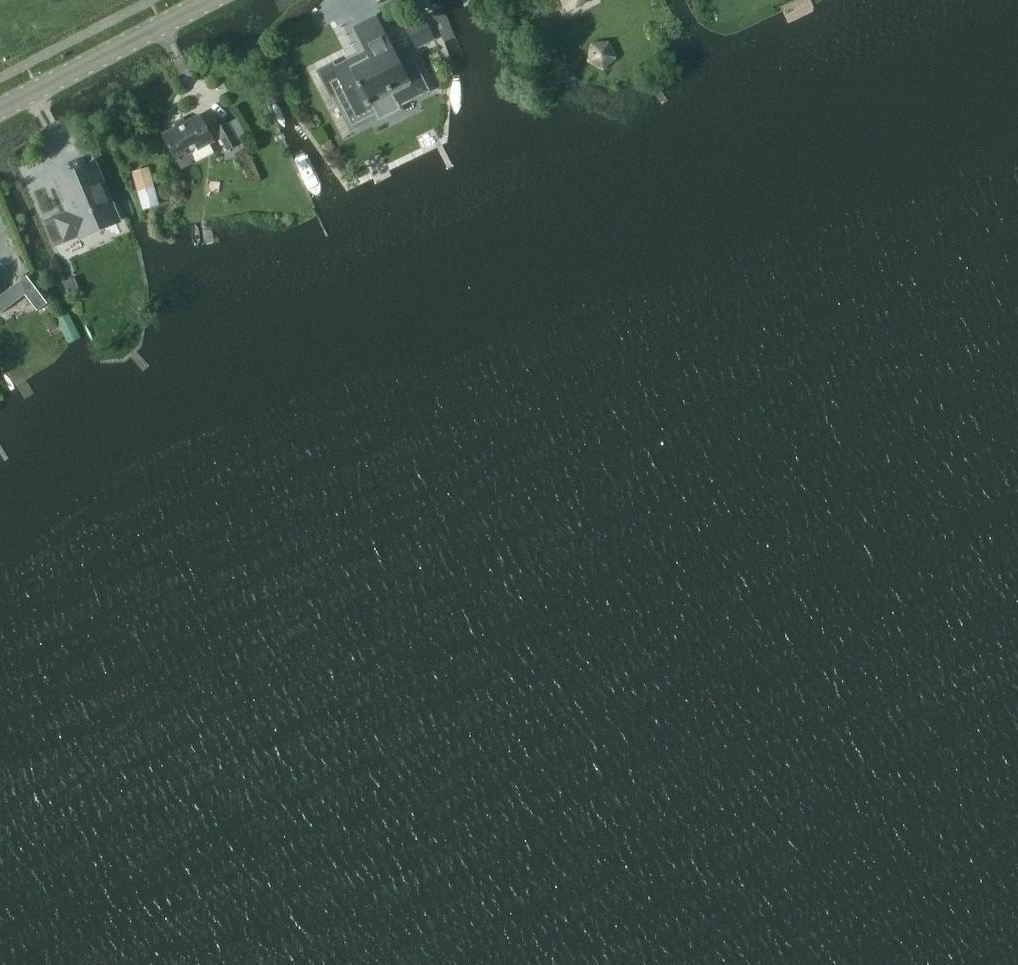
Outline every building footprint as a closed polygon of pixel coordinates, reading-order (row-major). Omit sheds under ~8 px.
[(583,6),(594,0),(562,0),(568,13),(583,6)] [(430,92),(414,59),(400,66),(376,18),(355,28),(366,50),(332,68),(336,75),(324,81),(350,133),(377,120),(379,125),(405,112),(402,106),(430,92)] [(419,50),(436,41),(424,18),(407,27),(419,50)] [(592,44),(588,62),(603,71),(618,58),(611,42),(592,44)] [(215,144),(200,117),(187,124),(184,119),(176,124),(178,128),(165,134),(183,171),(189,168),(193,163),(193,158),(192,156),(215,144)] [(227,152),(238,145),(226,124),(215,130),(227,152)] [(74,211),(57,219),(65,239),(83,232),(84,235),(90,233),(110,225),(117,222),(116,221),(109,204),(93,165),(61,179),(74,211)] [(150,168),(133,172),(144,211),(160,206),(150,168)] [(38,301),(27,276),(0,287),(0,301),(1,303),(25,292),(30,305),(38,301)]
